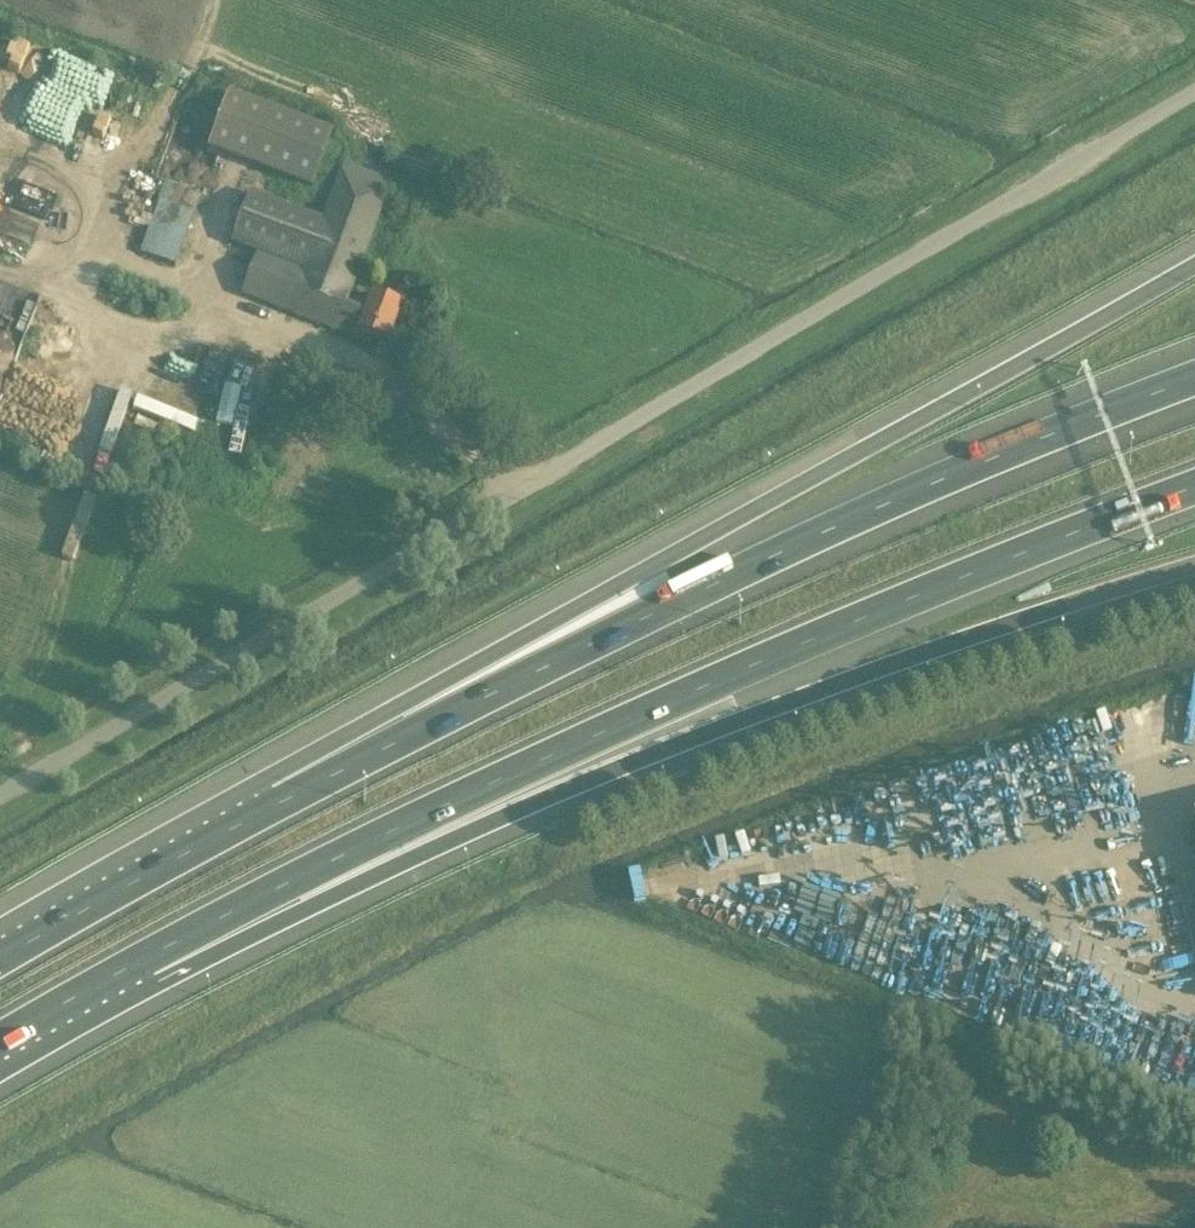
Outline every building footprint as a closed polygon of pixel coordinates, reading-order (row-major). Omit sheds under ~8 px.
[(228,96),(208,150),(312,190),(333,135),(228,96)] [(250,195),(232,243),(258,253),(241,296),(369,345),(372,339),(388,345),(402,309),(372,297),(365,315),(345,307),(392,184),(345,165),(323,222),(250,195)] [(149,259),(181,265),(194,189),(162,184),(149,259)]
